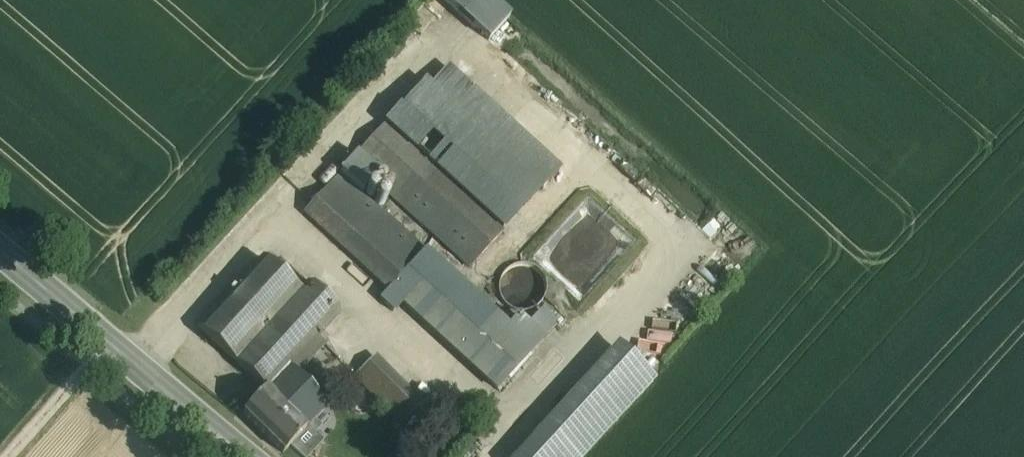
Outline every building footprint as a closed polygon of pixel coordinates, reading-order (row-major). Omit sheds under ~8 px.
[(490,0),(444,0),(489,41),(510,18),(490,0)] [(560,171),(447,68),(430,87),(423,81),(387,121),(506,230),(560,171)] [(503,232),(384,124),(357,154),(476,262),(503,232)] [(425,250),(341,172),(305,211),(389,289),(425,250)] [(367,187),(365,192),(367,196),(372,198),(376,196),(378,191),(376,187),(371,185),(367,187)] [(376,196),(375,200),(376,205),(381,206),(385,204),(387,200),(385,196),(381,194),(376,196)] [(511,328),(432,256),(395,295),(496,387),(532,348),(511,328)] [(299,292),(262,258),(197,329),(266,392),(288,369),(295,376),(311,359),(305,353),(341,314),(308,283),(299,292)] [(540,304),(547,287),(540,271),(523,264),(506,271),(499,288),(506,305),(523,311),(540,304)] [(555,325),(541,312),(529,325),(543,338),(555,325)] [(529,325),(521,317),(511,328),(532,348),(543,338),(529,325)] [(614,347),(515,456),(583,456),(653,382),(614,347)] [(377,356),(355,377),(402,423),(423,402),(377,356)] [(288,369),(266,392),(243,416),(283,455),(289,449),(309,428),(326,409),(295,376),(288,369)] [(289,449),(298,456),(302,456),(320,438),(309,428),(289,449)]
